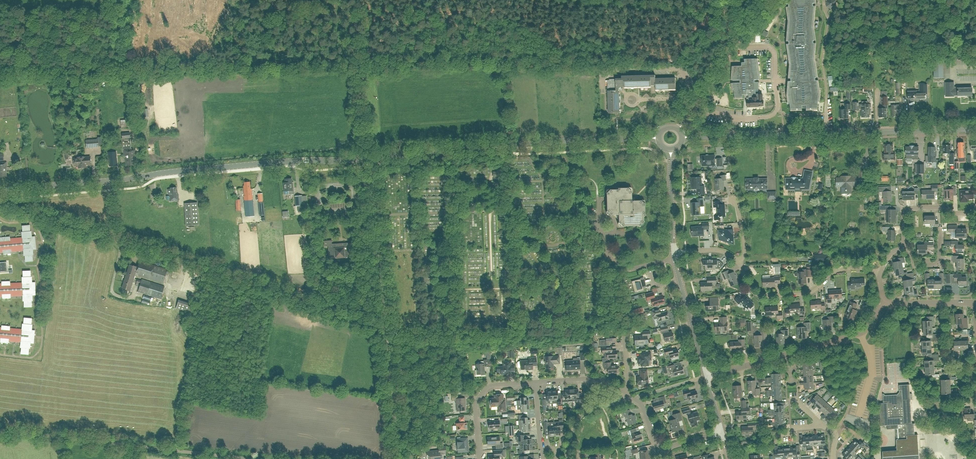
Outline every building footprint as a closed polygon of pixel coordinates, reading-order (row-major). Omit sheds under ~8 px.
[(814,41),(812,27),(814,6),(813,6),(814,4),(815,4),(815,0),(787,0),(787,4),(789,4),(789,7),(788,7),(790,21),(788,41),(789,42),(789,44),(788,44),(791,65),(790,79),(791,79),(791,82),(790,81),(790,82),(789,85),(789,88),(789,89),(788,91),(788,95),(788,96),(789,102),(790,109),(802,109),(802,106),(806,106),(806,109),(818,108),(819,94),(817,81),(815,81),(815,78),(816,78),(813,57),(815,44),(813,43),(813,41),(814,41)] [(827,1),(827,6),(831,9),(836,6),(836,1),(834,0),(829,0),(827,1)] [(772,27),(769,32),(771,34),(779,22),(774,19),(770,26),(772,27)] [(734,66),(733,80),(740,80),(740,83),(733,83),(735,97),(743,97),(743,95),(748,94),(749,100),(747,100),(747,106),(748,106),(748,107),(752,107),(752,105),(758,105),(758,107),(763,106),(764,106),(764,102),(763,102),(762,94),(757,94),(757,95),(756,95),(755,90),(759,90),(759,82),(755,82),(755,80),(759,80),(756,59),(744,59),(745,63),(742,63),(742,66),(734,66)] [(609,113),(620,113),(619,92),(619,91),(619,90),(620,91),(622,88),(621,88),(622,87),(624,87),(651,87),(651,85),(655,85),(655,90),(676,89),(675,78),(655,78),(655,75),(622,76),(622,79),(616,79),(616,80),(610,81),(609,80),(607,80),(608,91),(609,113)] [(958,88),(958,89),(954,89),(954,82),(945,83),(945,97),(954,97),(954,96),(958,96),(972,96),(972,88),(958,88)] [(926,99),(926,94),(927,93),(927,88),(919,88),(919,91),(908,91),(908,97),(914,97),(914,99),(926,99)] [(887,109),(887,97),(887,91),(881,91),(881,97),(881,109),(879,109),(879,117),(886,117),(886,109),(887,109)] [(860,109),(861,109),(861,118),(869,118),(869,115),(870,115),(870,113),(871,113),(871,104),(868,104),(867,102),(862,102),(862,104),(860,104),(860,105),(858,105),(858,102),(853,102),(853,110),(858,110),(858,108),(860,108),(860,109)] [(841,104),(841,110),(840,110),(840,118),(848,118),(848,109),(850,109),(850,104),(846,104),(841,104)] [(900,112),(899,105),(891,105),(892,117),(897,117),(897,114),(898,114),(898,112),(900,112)] [(135,149),(131,149),(130,138),(129,133),(122,133),(122,139),(121,139),(122,150),(123,150),(124,160),(126,160),(126,166),(135,165),(134,156),(135,156),(135,149)] [(98,147),(98,139),(86,140),(86,149),(98,147)] [(884,145),(885,153),(882,153),(883,160),(895,160),(895,153),(893,153),(893,145),(884,145)] [(944,154),(950,154),(950,164),(954,164),(954,154),(951,154),(951,151),(950,151),(950,145),(943,145),(944,154)] [(905,147),(905,155),(906,155),(906,159),(912,159),(912,160),(918,160),(918,155),(918,148),(914,148),(914,146),(909,146),(909,147),(905,147)] [(116,152),(108,153),(109,166),(117,165),(116,152)] [(701,156),(702,166),(715,165),(717,165),(717,167),(722,166),(722,158),(717,159),(715,160),(714,155),(701,156)] [(78,158),(74,158),(74,166),(78,166),(78,168),(86,168),(86,165),(91,164),(90,157),(85,157),(78,157),(78,158)] [(502,170),(497,170),(497,172),(492,172),(493,177),(498,177),(498,179),(502,178),(502,170)] [(807,188),(811,171),(804,170),(802,178),(794,178),(795,178),(794,178),(794,179),(791,179),(791,178),(785,179),(785,184),(787,184),(787,189),(807,188)] [(851,177),(851,176),(840,176),(841,178),(836,178),(837,187),(842,187),(842,191),(851,190),(850,186),(857,186),(857,183),(864,183),(864,171),(858,171),(859,177),(857,178),(856,177),(851,177)] [(726,180),(726,179),(731,178),(730,172),(726,172),(727,175),(720,176),(721,179),(715,179),(716,190),(719,190),(719,191),(724,190),(723,181),(726,180)] [(692,178),(692,185),(691,185),(691,189),(697,189),(697,195),(704,195),(704,186),(702,186),(701,177),(692,178)] [(753,180),(745,180),(745,189),(753,189),(753,190),(758,190),(758,188),(766,188),(765,179),(757,179),(757,178),(754,178),(753,178),(753,180)] [(294,194),(293,184),(292,184),(291,179),(285,179),(285,183),(284,183),(283,184),(283,185),(284,192),(289,191),(289,195),(294,194)] [(251,189),(250,189),(249,182),(244,183),(244,186),(243,186),(244,196),(246,217),(254,216),(254,214),(252,191),(251,191),(251,189)] [(938,192),(938,187),(942,187),(942,185),(932,185),(932,186),(934,186),(934,190),(922,190),(922,195),(922,199),(928,199),(934,199),(934,192),(938,192)] [(962,191),(961,192),(960,192),(960,195),(960,202),(967,202),(967,199),(973,199),(973,195),(975,195),(975,185),(972,185),(972,190),(962,191)] [(891,186),(886,187),(878,187),(879,193),(880,193),(880,192),(883,192),(884,202),(892,202),(891,191),(891,186)] [(945,200),(953,200),(953,195),(956,195),(956,187),(952,187),(952,190),(944,190),(945,193),(946,193),(946,196),(945,196),(945,200)] [(179,201),(178,195),(177,195),(177,188),(176,188),(170,188),(171,189),(168,190),(168,194),(169,194),(170,201),(179,201)] [(918,188),(914,188),(914,191),(903,191),(903,200),(915,200),(914,194),(918,194),(918,188)] [(607,191),(607,196),(608,214),(619,214),(619,226),(643,225),(643,214),(644,213),(644,202),(632,202),(631,201),(630,201),(631,200),(630,189),(619,189),(619,191),(607,191)] [(767,192),(768,200),(772,199),(772,201),(776,201),(776,199),(776,192),(767,192)] [(305,206),(302,206),(301,196),(295,196),(296,206),(299,206),(300,210),(299,210),(299,212),(306,212),(305,206)] [(697,199),(697,203),(691,203),(692,215),(701,215),(700,207),(703,207),(703,198),(697,199)] [(717,207),(717,216),(714,216),(714,220),(721,220),(720,217),(725,217),(724,205),(720,205),(720,201),(714,202),(713,202),(713,208),(717,207)] [(891,206),(882,206),(881,206),(881,202),(879,202),(879,206),(880,206),(880,210),(882,210),(887,210),(887,222),(895,222),(895,215),(896,215),(896,210),(891,210),(891,206)] [(185,226),(198,226),(197,203),(184,204),(185,226)] [(792,216),(799,216),(799,204),(791,204),(792,216)] [(925,216),(925,224),(931,224),(931,227),(938,227),(938,222),(935,222),(935,216),(925,216)] [(702,224),(702,226),(695,227),(691,227),(692,236),(704,236),(704,230),(709,229),(709,223),(702,224)] [(3,252),(3,254),(12,253),(11,251),(23,250),(24,252),(26,252),(26,255),(25,255),(25,259),(27,259),(27,261),(33,261),(32,255),(33,254),(33,249),(34,249),(33,244),(32,244),(32,242),(33,242),(32,237),(31,231),(30,231),(30,225),(24,226),(25,228),(23,228),(23,232),(24,232),(24,235),(22,235),(22,237),(10,239),(10,236),(2,237),(2,239),(0,239),(0,252),(3,252)] [(966,229),(957,229),(957,226),(948,226),(948,232),(956,232),(956,238),(966,238),(966,229)] [(894,240),(895,240),(895,230),(893,230),(893,227),(886,227),(882,227),(882,232),(886,232),(886,231),(888,231),(888,240),(891,240),(891,242),(894,242),(894,240)] [(734,244),(733,230),(718,230),(719,240),(734,244)] [(345,258),(345,257),(351,257),(350,254),(349,243),(332,244),(332,240),(323,241),(324,247),(328,247),(329,258),(335,257),(335,258),(345,258)] [(951,241),(951,247),(955,247),(955,253),(964,253),(964,245),(958,245),(958,241),(951,241)] [(927,247),(932,247),(933,247),(933,242),(932,242),(925,242),(925,245),(917,245),(918,254),(927,254),(927,247)] [(957,262),(957,270),(964,270),(964,259),(960,259),(960,256),(953,256),(953,262),(957,262)] [(895,270),(903,268),(902,263),(905,263),(904,258),(897,259),(897,262),(893,263),(895,270)] [(704,267),(705,267),(705,270),(715,270),(715,269),(720,269),(724,265),(719,261),(717,261),(717,260),(703,260),(703,265),(703,266),(704,267)] [(127,273),(135,275),(135,274),(163,283),(166,273),(171,275),(172,271),(139,261),(137,267),(129,265),(127,273)] [(903,268),(895,270),(896,276),(906,274),(907,277),(914,276),(913,273),(907,274),(907,272),(903,273),(903,268)] [(811,270),(806,270),(806,269),(803,269),(803,272),(797,273),(797,276),(798,276),(798,284),(806,283),(806,277),(812,276),(811,270)] [(728,271),(725,272),(722,273),(725,280),(727,279),(731,286),(738,283),(733,272),(730,274),(728,270),(728,271)] [(2,296),(2,298),(10,298),(10,296),(23,295),(23,298),(25,298),(25,300),(24,300),(24,304),(26,304),(26,307),(31,306),(31,300),(32,300),(32,295),(33,295),(33,289),(32,289),(32,288),(33,288),(32,282),(31,282),(31,277),(30,277),(30,271),(25,271),(25,274),(23,274),(23,278),(24,278),(24,280),(22,280),(22,283),(10,283),(10,281),(1,281),(1,283),(0,284),(0,296),(2,296)] [(124,280),(132,283),(135,275),(127,273),(124,280)] [(934,289),(935,280),(929,280),(929,274),(925,274),(926,283),(928,283),(928,289),(934,289)] [(935,280),(934,289),(942,289),(942,283),(944,283),(943,274),(939,274),(940,280),(935,280)] [(957,281),(958,281),(958,285),(966,285),(966,277),(961,277),(961,274),(950,274),(951,283),(957,283),(957,281)] [(775,284),(780,283),(780,276),(774,276),(774,278),(763,279),(763,286),(770,286),(770,287),(775,287),(775,284)] [(905,288),(912,286),(912,281),(915,281),(914,276),(907,277),(907,280),(904,281),(905,288)] [(707,278),(707,283),(701,283),(701,291),(712,290),(712,284),(716,284),(716,278),(707,278)] [(142,279),(141,281),(137,279),(136,283),(140,284),(137,292),(160,299),(164,286),(142,279)] [(644,291),(641,279),(632,282),(635,293),(644,291)] [(861,287),(861,285),(865,285),(865,279),(863,279),(860,279),(851,280),(851,283),(848,283),(848,290),(855,289),(855,287),(861,287)] [(130,291),(132,283),(124,280),(122,288),(130,291)] [(912,286),(905,288),(906,294),(909,294),(910,297),(917,295),(916,290),(913,291),(912,286)] [(829,291),(830,296),(827,296),(827,303),(832,303),(831,299),(841,298),(841,290),(829,291)] [(646,294),(647,301),(652,300),(653,306),(665,303),(662,295),(655,297),(653,292),(646,294)] [(753,306),(752,304),(753,303),(746,295),(743,298),(739,295),(734,299),(739,304),(741,302),(747,309),(748,308),(750,309),(753,306)] [(710,306),(706,306),(706,311),(714,311),(716,311),(716,310),(719,310),(718,298),(710,298),(710,306)] [(186,310),(189,304),(178,300),(176,306),(186,310)] [(817,300),(817,301),(811,301),(811,309),(821,308),(821,310),(825,310),(825,303),(821,304),(821,300),(817,300)] [(855,310),(857,304),(851,302),(846,315),(848,315),(847,318),(854,321),(857,311),(855,310)] [(789,305),(789,309),(785,310),(786,316),(790,316),(790,313),(797,313),(797,315),(805,315),(804,308),(800,309),(800,304),(795,304),(795,305),(789,305)] [(777,319),(778,319),(778,320),(780,320),(780,318),(782,318),(782,312),(778,313),(778,306),(772,307),(766,308),(766,316),(777,315),(777,319)] [(659,309),(651,312),(653,319),(656,319),(657,321),(658,325),(663,323),(662,320),(669,319),(667,311),(660,313),(659,309)] [(960,328),(967,328),(967,320),(963,321),(963,314),(957,314),(957,315),(956,315),(956,324),(960,324),(960,328)] [(720,317),(720,323),(715,323),(715,331),(716,331),(716,334),(721,334),(721,331),(728,331),(727,322),(726,316),(720,317)] [(827,317),(828,320),(823,320),(824,330),(831,329),(831,323),(835,323),(835,317),(827,317)] [(924,328),(932,328),(932,322),(934,322),(934,317),(926,317),(926,321),(923,321),(924,328)] [(0,327),(0,342),(8,343),(8,341),(21,342),(20,344),(22,344),(22,347),(21,347),(21,351),(23,351),(22,353),(28,354),(28,348),(29,348),(30,342),(31,343),(31,337),(30,337),(30,336),(31,336),(32,330),(31,330),(31,325),(30,325),(31,318),(26,318),(25,321),(24,320),(23,324),(24,324),(24,327),(22,327),(22,329),(9,328),(10,326),(1,325),(1,327),(0,327)] [(804,323),(804,327),(797,328),(798,339),(807,338),(806,331),(810,331),(810,323),(804,323)] [(673,335),(672,335),(672,331),(668,332),(667,326),(660,328),(661,334),(663,334),(665,342),(674,340),(673,337),(674,336),(674,335),(673,335)] [(930,338),(938,338),(938,335),(932,335),(932,328),(924,328),(924,335),(930,335),(930,338)] [(777,344),(785,344),(784,337),(788,337),(788,330),(781,331),(781,334),(776,334),(777,344)] [(615,334),(610,335),(610,331),(605,332),(605,335),(606,342),(602,342),(603,346),(610,345),(609,342),(615,342),(615,334)] [(650,336),(649,331),(642,331),(642,336),(635,336),(635,344),(647,343),(646,336),(650,336)] [(766,332),(761,332),(761,335),(754,336),(755,347),(763,347),(763,340),(767,340),(766,332)] [(961,350),(961,341),(955,341),(955,337),(950,337),(951,344),(954,344),(954,351),(961,350)] [(922,348),(931,348),(931,341),(938,341),(938,338),(930,338),(930,341),(922,341),(922,348)] [(744,339),(739,340),(739,342),(730,342),(731,350),(737,350),(742,350),(741,346),(745,345),(744,339)] [(617,358),(616,350),(608,351),(608,347),(601,347),(602,353),(606,353),(607,359),(617,358)] [(679,356),(677,349),(671,350),(670,348),(664,349),(665,355),(669,354),(670,358),(679,356)] [(931,358),(939,358),(939,354),(931,355),(931,348),(922,348),(923,355),(931,355),(931,358)] [(640,356),(638,357),(638,364),(641,364),(641,366),(648,366),(648,360),(651,360),(650,352),(640,353),(640,356)] [(584,360),(584,353),(580,353),(580,357),(573,358),(573,360),(565,361),(566,370),(580,369),(579,360),(584,360)] [(559,364),(559,356),(545,357),(545,361),(544,361),(544,363),(545,364),(545,369),(553,368),(553,364),(559,364)] [(536,365),(536,357),(528,358),(528,360),(520,361),(521,369),(528,369),(528,370),(532,369),(532,366),(536,365)] [(925,368),(934,368),(933,361),(939,361),(939,358),(931,358),(931,361),(925,361),(925,368)] [(476,370),(475,370),(475,376),(480,376),(480,375),(485,375),(484,365),(491,364),(491,362),(491,359),(483,360),(483,361),(480,361),(480,364),(476,364),(476,370)] [(500,372),(501,375),(505,374),(505,373),(510,373),(510,371),(514,371),(514,364),(511,364),(511,361),(503,361),(504,366),(496,367),(496,372),(500,372)] [(618,373),(617,366),(611,366),(610,362),(603,363),(604,369),(607,369),(608,373),(618,373)] [(683,373),(682,366),(675,368),(674,364),(668,366),(669,372),(673,371),(674,376),(683,373)] [(934,368),(925,368),(926,375),(932,375),(932,378),(940,377),(940,374),(934,374),(934,368)] [(648,384),(647,376),(647,369),(640,370),(640,375),(640,377),(637,377),(637,385),(648,384)] [(945,377),(945,380),(941,380),(942,387),(950,387),(950,380),(956,380),(956,377),(945,377)] [(759,395),(759,389),(756,389),(755,381),(752,381),(748,381),(749,385),(748,385),(748,391),(753,391),(753,396),(759,395)] [(899,439),(896,439),(897,450),(882,451),(883,458),(919,458),(918,434),(915,435),(914,423),(912,424),(911,400),(912,400),(912,394),(910,394),(910,385),(899,385),(900,394),(883,395),(883,394),(883,403),(879,403),(881,426),(887,426),(887,429),(898,428),(899,439)] [(742,398),(741,386),(733,386),(734,398),(742,398)] [(950,387),(942,387),(942,394),(949,394),(949,397),(957,397),(957,396),(957,394),(950,394),(950,387)] [(572,401),(571,389),(569,389),(569,390),(565,390),(565,397),(562,397),(562,402),(572,401)] [(571,389),(572,401),(576,401),(576,403),(582,402),(582,396),(578,396),(578,389),(574,390),(574,389),(571,389)] [(698,397),(696,390),(689,392),(689,389),(683,391),(684,396),(687,396),(688,400),(698,397)] [(551,391),(552,404),(558,403),(558,405),(561,404),(560,398),(557,399),(557,390),(551,391)] [(552,404),(551,391),(546,391),(546,399),(542,399),(543,405),(546,405),(546,403),(549,403),(549,404),(552,404)] [(827,393),(823,398),(833,407),(837,402),(827,393)] [(494,398),(490,398),(491,407),(497,406),(497,412),(500,412),(505,412),(505,409),(505,400),(503,400),(503,394),(494,395),(494,398)] [(809,399),(810,401),(809,403),(807,404),(809,406),(810,404),(812,402),(815,405),(815,406),(821,399),(821,400),(822,399),(817,394),(815,397),(813,394),(809,399)] [(465,404),(465,398),(458,398),(457,395),(451,396),(452,401),(455,401),(456,403),(457,411),(465,411),(464,404),(465,404)] [(654,410),(664,407),(667,407),(664,396),(658,398),(659,401),(652,403),(654,410)] [(812,408),(814,410),(816,407),(820,409),(820,410),(826,404),(827,403),(822,399),(821,400),(821,399),(815,406),(815,405),(812,408)] [(773,403),(773,406),(774,406),(774,409),(769,410),(769,412),(784,412),(783,405),(780,406),(779,403),(773,403)] [(831,408),(827,403),(826,404),(820,410),(820,409),(818,411),(820,413),(821,411),(824,414),(825,414),(831,408)] [(699,417),(698,417),(697,412),(690,414),(690,412),(689,407),(681,410),(683,414),(687,413),(688,414),(687,415),(689,422),(690,422),(691,427),(697,425),(697,423),(696,422),(695,420),(699,419),(699,418),(699,417)] [(749,414),(749,408),(742,409),(742,412),(736,412),(737,420),(747,419),(747,414),(749,414)] [(827,418),(828,417),(830,419),(831,417),(834,419),(838,414),(831,408),(825,414),(824,414),(823,416),(821,417),(823,419),(824,418),(825,418),(827,418)] [(974,421),(974,414),(971,414),(971,408),(964,408),(965,419),(967,419),(968,421),(974,421)] [(636,422),(635,419),(636,419),(635,415),(632,416),(631,414),(629,409),(622,412),(624,417),(625,416),(628,425),(636,422)] [(678,421),(681,420),(679,413),(672,415),(674,420),(669,421),(672,431),(680,429),(678,421)] [(518,415),(518,421),(519,425),(530,424),(530,420),(527,420),(527,417),(526,417),(526,415),(518,415)] [(467,429),(466,423),(464,423),(464,416),(459,417),(459,423),(456,423),(456,430),(467,429)] [(781,428),(780,425),(785,424),(784,418),(775,419),(775,422),(769,422),(769,425),(774,425),(775,428),(781,428)] [(553,423),(554,435),(560,435),(559,426),(563,426),(562,419),(559,419),(559,423),(557,423),(557,422),(554,423),(553,423)] [(499,428),(499,421),(495,421),(488,422),(489,429),(499,428)] [(553,423),(554,423),(554,422),(547,422),(544,422),(544,428),(548,428),(548,427),(549,436),(554,435),(553,423)] [(742,434),(746,434),(746,437),(747,438),(749,437),(750,437),(749,434),(753,433),(753,428),(756,427),(756,423),(748,424),(748,427),(742,427),(742,434)] [(643,440),(641,434),(640,434),(640,432),(638,432),(637,432),(635,428),(628,431),(631,439),(632,438),(634,443),(643,440)] [(524,435),(516,435),(516,442),(518,441),(518,445),(519,445),(531,444),(531,439),(525,439),(524,435)] [(825,439),(822,439),(822,435),(815,436),(816,445),(819,445),(820,451),(823,451),(823,445),(825,445),(825,439)] [(810,452),(809,436),(803,437),(803,441),(800,441),(800,447),(804,447),(803,446),(807,446),(807,452),(810,452)] [(503,448),(502,443),(499,443),(499,437),(487,438),(487,445),(495,444),(496,448),(503,448)] [(468,452),(467,438),(457,438),(458,453),(468,452)] [(868,448),(865,445),(860,441),(858,443),(855,440),(851,445),(858,452),(860,449),(865,453),(867,451),(866,450),(868,448)] [(520,450),(518,450),(518,454),(524,453),(524,450),(532,450),(531,444),(519,445),(520,450)] [(851,445),(847,450),(857,458),(859,458),(860,458),(856,454),(858,452),(851,445)] [(445,446),(438,447),(438,450),(426,451),(426,454),(427,455),(427,457),(427,458),(441,458),(440,454),(446,454),(445,446)] [(791,457),(794,457),(794,458),(800,458),(800,451),(797,452),(796,447),(790,448),(791,457)] [(775,453),(775,458),(778,458),(782,458),(784,458),(784,448),(777,449),(778,451),(775,451),(775,453)] [(503,450),(494,451),(495,455),(488,455),(488,458),(499,458),(499,457),(503,456),(503,450)] [(649,456),(648,456),(648,450),(640,451),(640,458),(649,458),(649,456)] [(852,458),(853,458),(857,458),(847,450),(842,454),(845,457),(844,458),(851,458),(852,458)]
